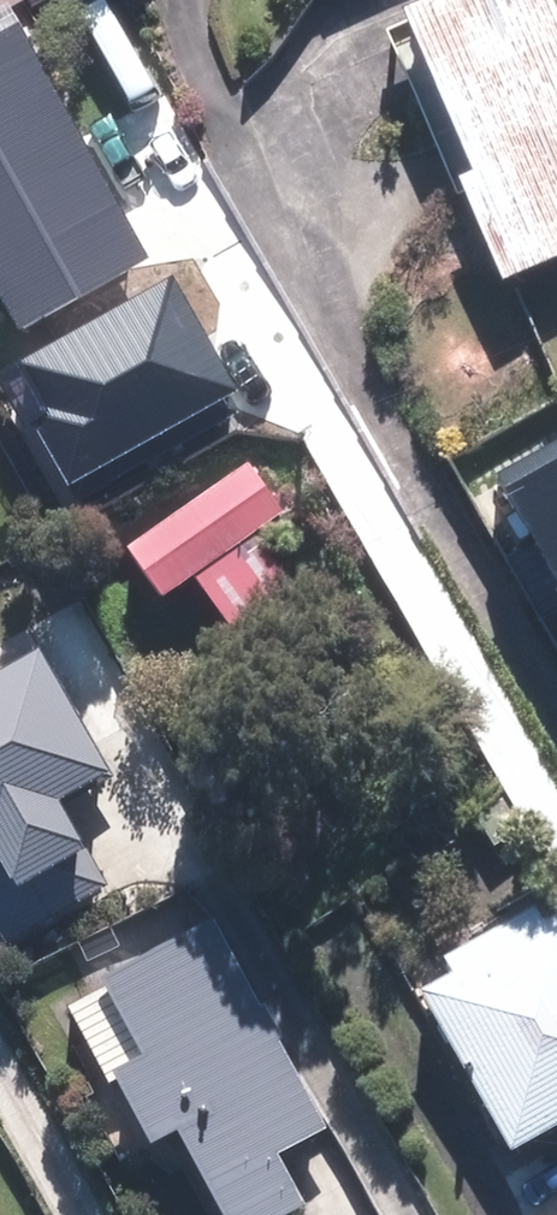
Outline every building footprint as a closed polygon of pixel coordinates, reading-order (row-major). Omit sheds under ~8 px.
[(395,18),(470,203),(483,198),(516,279),(556,262),(556,0),(440,0),(395,18)] [(0,49),(0,270),(33,334),(166,266),(43,27),(0,49)] [(208,372),(158,283),(63,336),(113,425),(208,372)] [(535,539),(556,527),(556,441),(499,472),(535,539)] [(294,513),(258,463),(141,545),(176,595),(206,574),(217,588),(267,553),(257,539),(294,513)] [(535,539),(556,579),(556,527),(535,539)] [(61,646),(3,679),(0,673),(0,907),(20,942),(117,887),(95,851),(107,844),(83,800),(133,772),(61,646)] [(550,903),(461,953),(468,967),(432,987),(523,1149),(556,1130),(556,916),(550,903)] [(228,914),(78,988),(121,1075),(138,1067),(173,1138),(198,1125),(244,1214),(293,1214),(318,1203),(292,1150),(335,1128),(228,914)]
